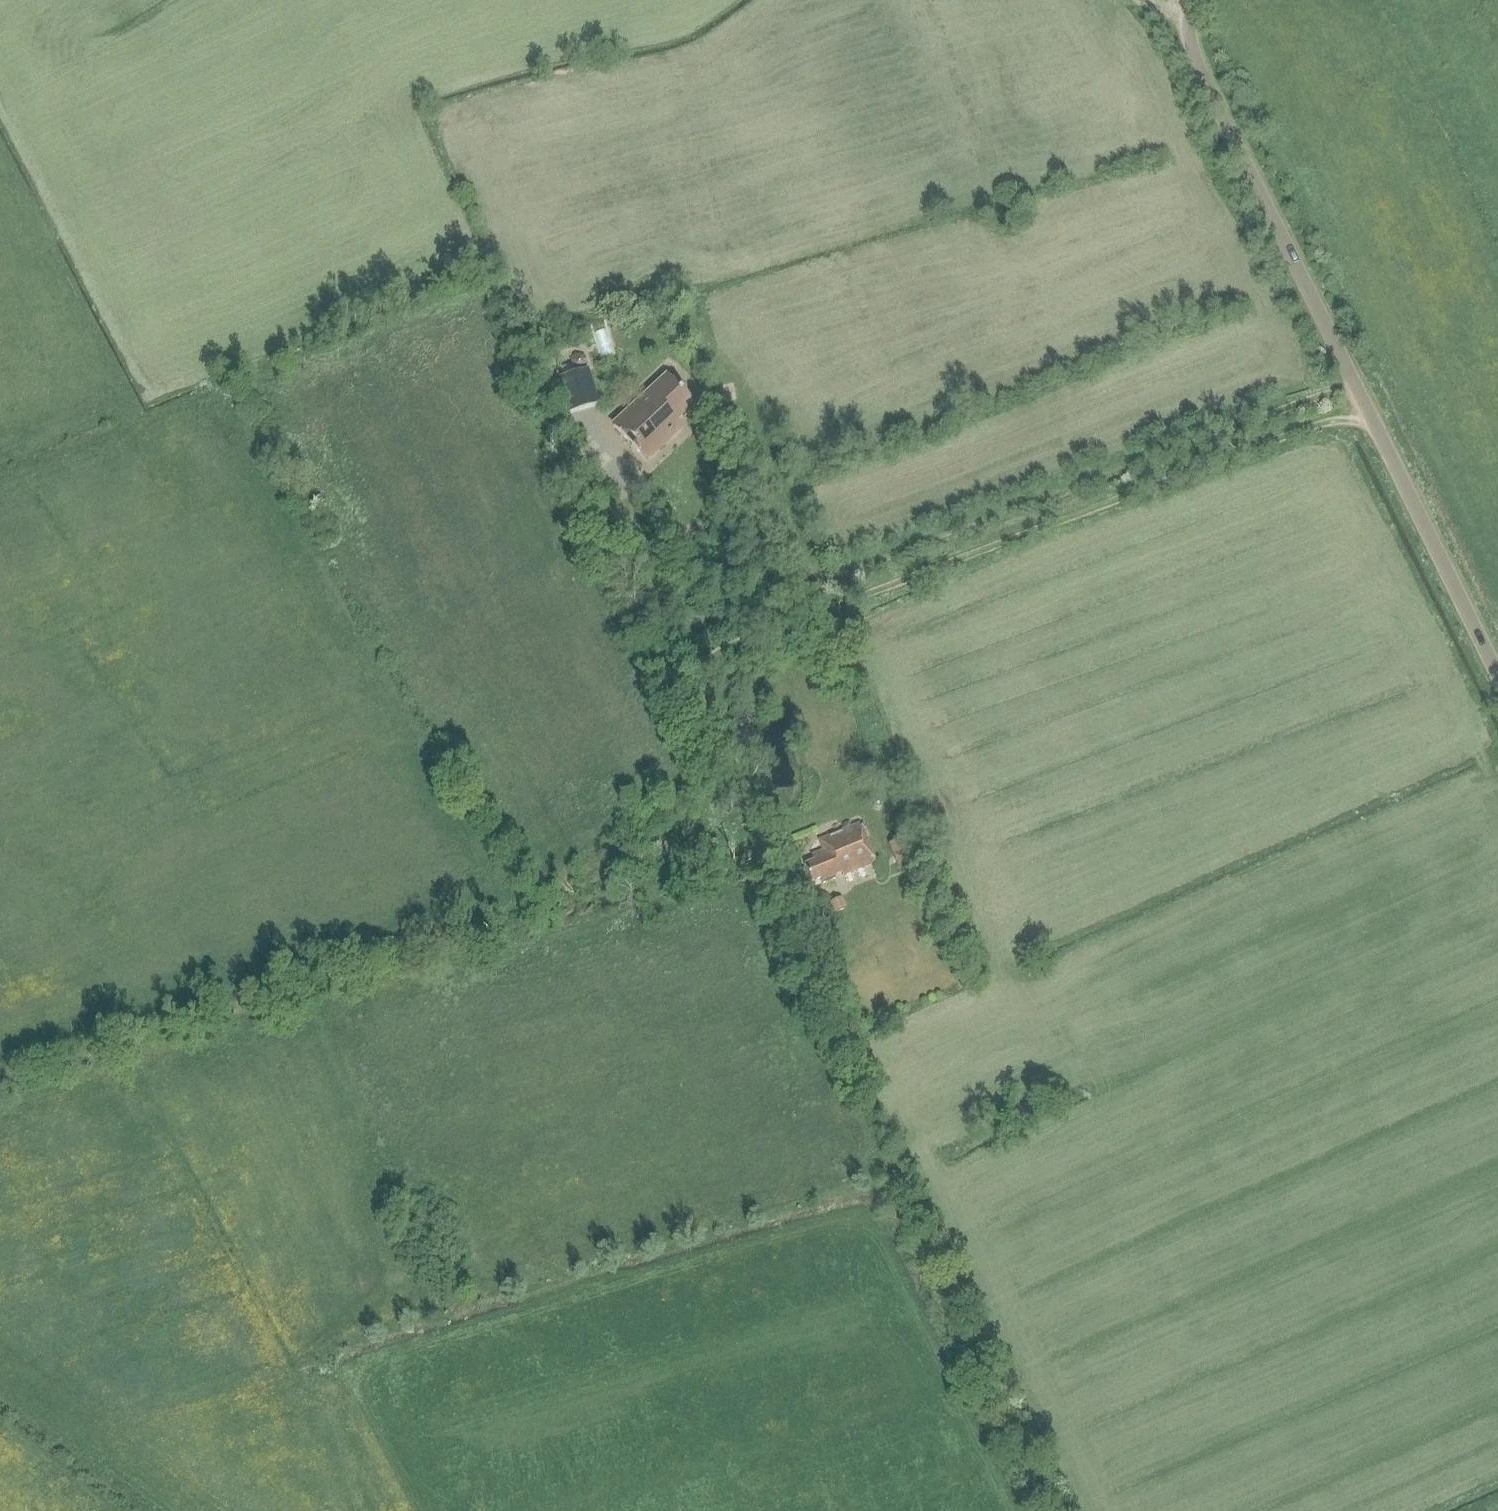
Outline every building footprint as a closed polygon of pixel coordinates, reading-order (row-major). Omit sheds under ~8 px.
[(597,405),(589,372),(557,380),(565,413),(597,405)] [(696,405),(666,373),(611,426),(647,464),(681,432),(674,425),(696,405)] [(822,884),(835,879),(833,874),(840,871),(842,877),(875,864),(860,824),(819,840),(823,851),(811,855),(813,861),(803,865),(810,882),(820,878),(822,884)] [(845,907),(841,897),(829,901),(833,912),(845,907)]
